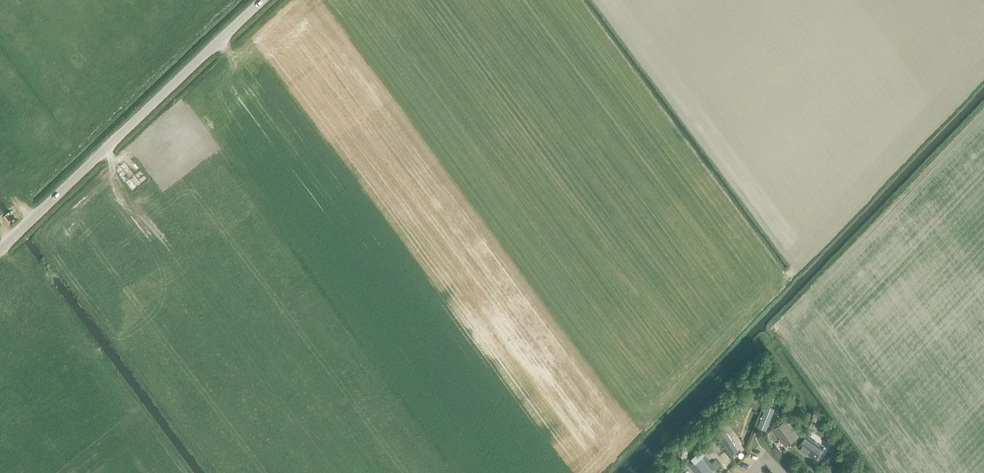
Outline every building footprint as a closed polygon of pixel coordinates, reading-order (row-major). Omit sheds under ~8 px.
[(748,399),(758,403),(761,397),(751,392),(748,399)] [(775,405),(769,402),(762,419),(769,422),(775,405)] [(734,418),(728,422),(732,427),(737,424),(734,418)] [(778,425),(773,429),(785,446),(790,442),(778,425)] [(741,449),(729,431),(721,435),(733,454),(741,449)] [(805,435),(797,446),(815,459),(823,447),(805,435)] [(840,442),(832,447),(835,452),(843,447),(840,442)] [(690,466),(696,472),(712,472),(714,472),(701,457),(711,448),(707,445),(693,457),(696,460),(690,466)] [(776,445),(772,448),(777,456),(781,453),(776,445)] [(845,450),(840,455),(846,460),(850,456),(845,450)] [(843,472),(855,472),(857,471),(852,465),(843,472)]
